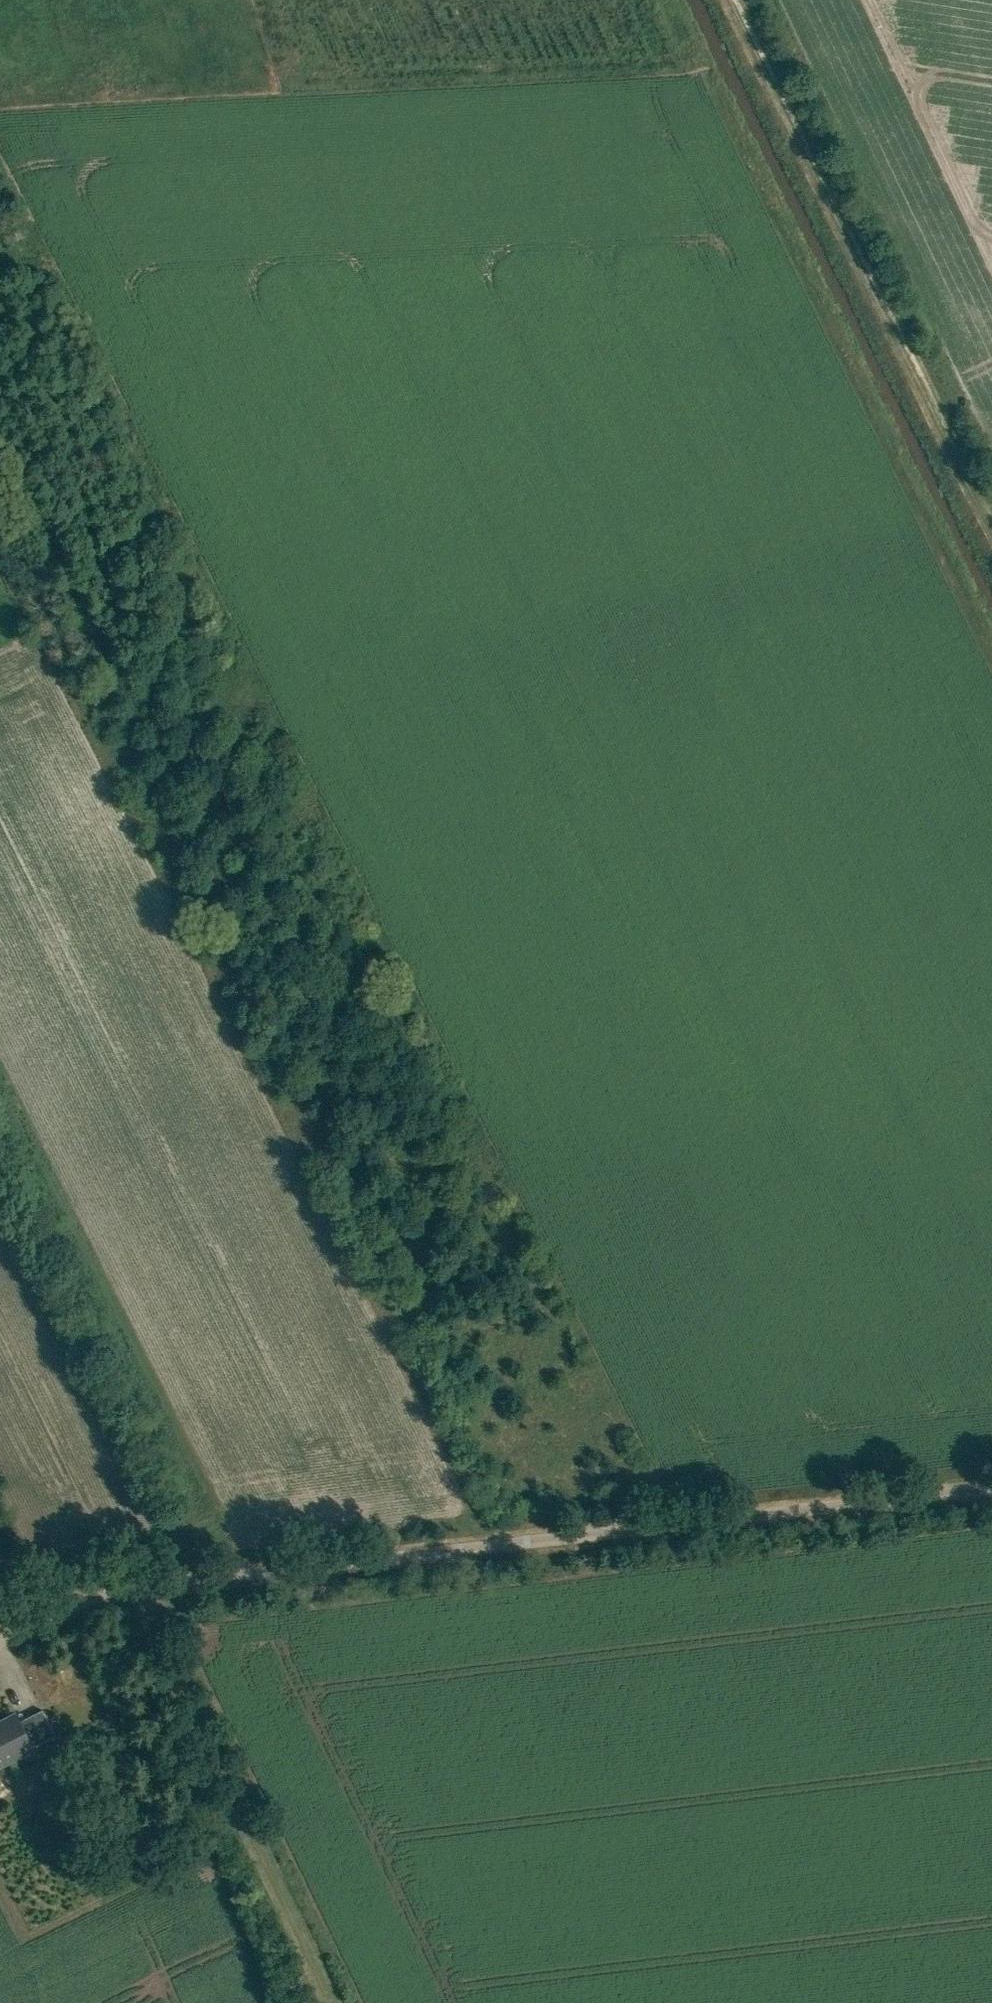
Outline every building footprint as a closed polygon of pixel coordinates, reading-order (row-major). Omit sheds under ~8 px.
[(22,1735),(43,1724),(26,1692),(6,1702),(0,1691),(0,1746),(22,1735)]
